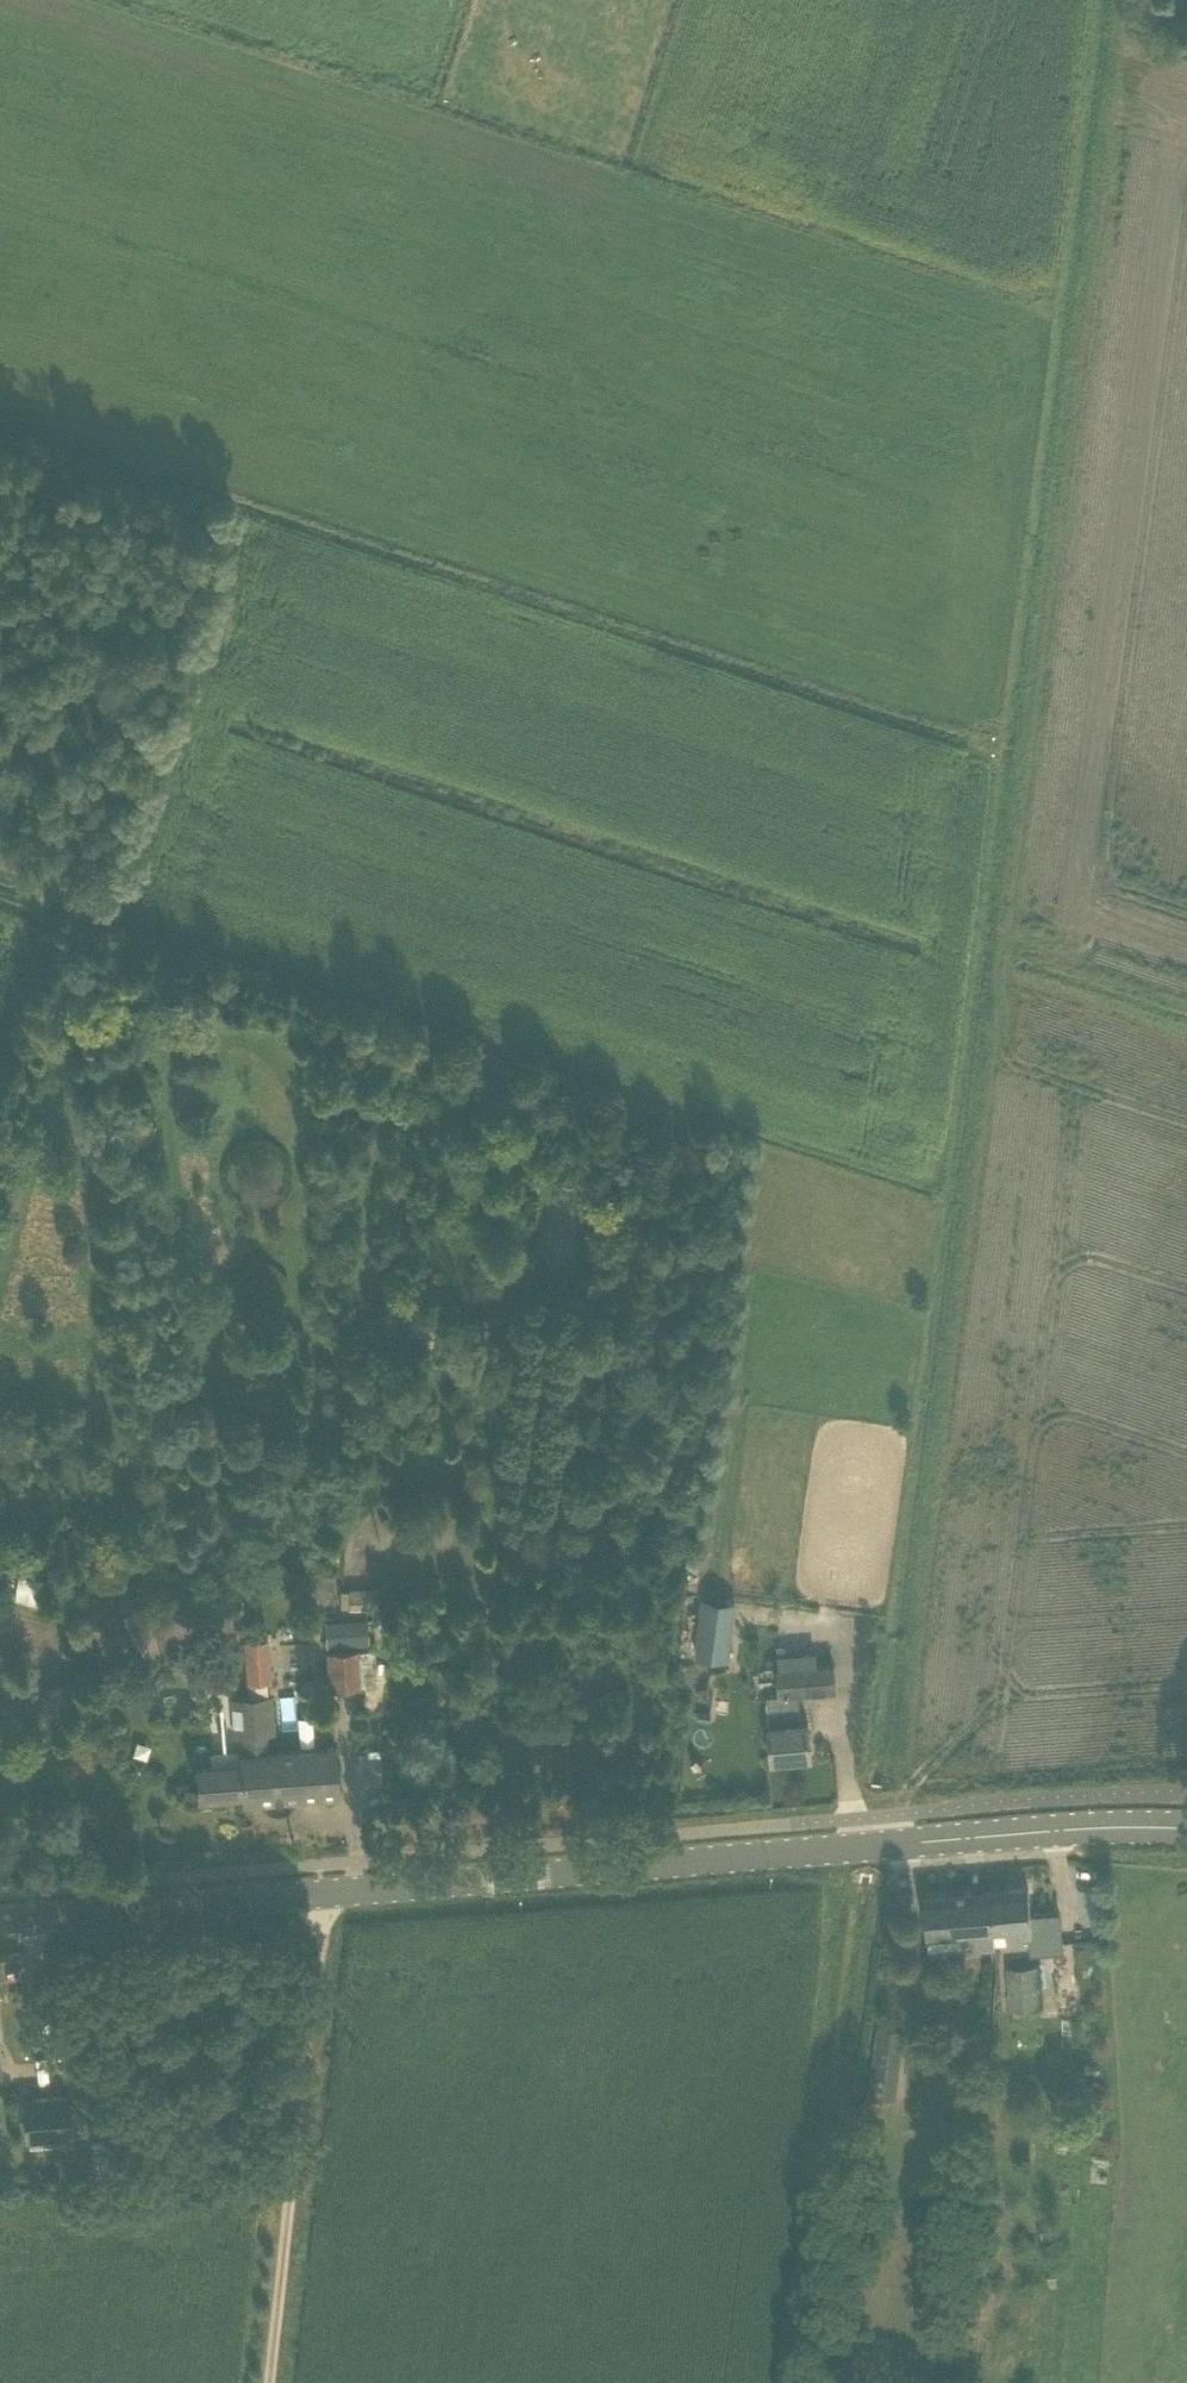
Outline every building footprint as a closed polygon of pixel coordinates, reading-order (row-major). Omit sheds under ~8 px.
[(17,1574),(14,1601),(41,1605),(44,1577),(17,1574)] [(137,1611),(123,1615),(126,1626),(140,1622),(137,1611)] [(368,1645),(366,1617),(327,1620),(329,1648),(368,1645)] [(734,1626),(700,1622),(695,1660),(730,1664),(734,1626)] [(268,1639),(244,1640),(247,1683),(267,1681),(271,1681),(268,1639)] [(329,1689),(362,1686),(358,1649),(325,1653),(329,1689)] [(235,1687),(233,1667),(218,1668),(220,1688),(235,1687)] [(838,1693),(836,1667),(774,1672),(777,1697),(767,1698),(773,1759),(811,1756),(808,1724),(801,1725),(798,1696),(838,1693)] [(242,1802),(339,1794),(335,1746),(267,1752),(265,1733),(276,1732),(273,1694),(234,1697),(238,1735),(243,1735),(244,1755),(239,1756),(239,1761),(193,1766),(197,1797),(241,1794),(242,1802)] [(1007,1930),(1008,1949),(1033,1946),(1029,1887),(993,1890),(994,1930),(1007,1930)] [(995,1950),(994,1930),(993,1890),(924,1896),(927,1936),(962,1933),(963,1953),(995,1950)] [(1012,2010),(1040,2007),(1035,1964),(1007,1966),(1012,2010)] [(869,2095),(889,2098),(892,2073),(899,2074),(902,2048),(876,2045),(869,2095)] [(70,2138),(67,2093),(24,2097),(28,2141),(70,2138)]
